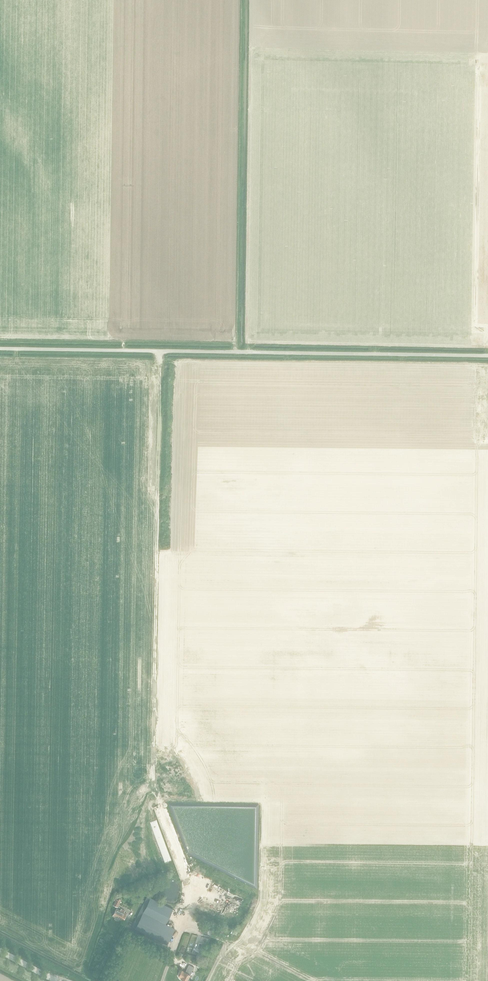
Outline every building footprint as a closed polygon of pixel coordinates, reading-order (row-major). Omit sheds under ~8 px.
[(203,903),(236,917),(246,894),(212,880),(203,903)] [(113,905),(117,907),(121,899),(114,895),(112,899),(115,901),(113,905)] [(136,919),(132,927),(135,928),(166,944),(174,928),(165,924),(173,909),(147,896),(140,911),(136,919)] [(120,911),(115,909),(112,915),(122,921),(126,914),(124,912),(125,911),(121,909),(120,911)] [(194,948),(192,953),(197,955),(196,957),(201,959),(201,958),(206,944),(202,943),(201,944),(200,944),(199,943),(196,949),(195,948),(194,948)] [(182,970),(178,976),(181,978),(181,979),(185,980),(187,980),(190,974),(194,967),(189,964),(185,972),(182,970)]
